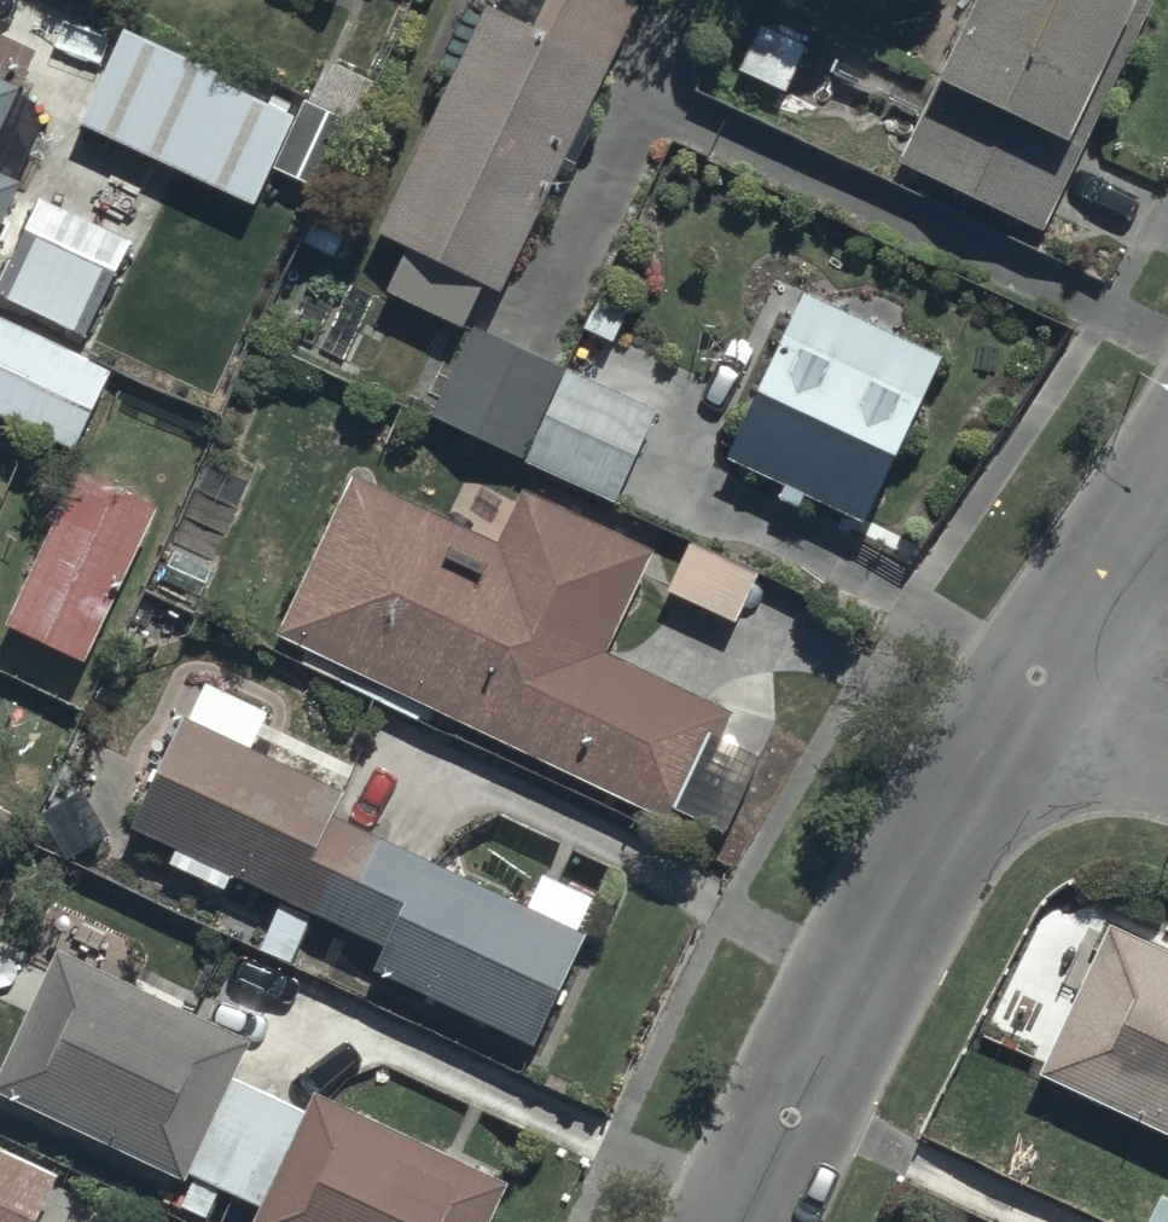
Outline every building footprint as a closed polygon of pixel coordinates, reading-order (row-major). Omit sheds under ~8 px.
[(377,246),(407,260),(387,302),(463,339),(483,298),(497,305),(558,179),(571,185),(596,133),(583,127),(635,19),(594,0),(509,0),(496,26),(486,21),(377,246)] [(788,0),(776,0),(737,77),(780,100),(803,56),(797,53),(817,15),(788,0)] [(896,178),(1043,245),(1078,169),(1069,165),(1138,12),(1148,17),(1156,0),(934,0),(909,56),(944,73),(896,178)] [(259,206),(287,141),(222,113),(233,88),(119,38),(80,128),(259,206)] [(34,64),(0,48),(0,136),(34,64)] [(21,197),(0,187),(0,243),(21,197)] [(0,296),(0,304),(86,344),(130,250),(38,207),(8,277),(0,296)] [(942,366),(802,302),(727,468),(779,492),(773,504),(798,515),(803,504),(867,533),(942,366)] [(73,461),(112,384),(0,328),(0,425),(73,461)] [(527,468),(562,375),(472,333),(430,423),(527,468)] [(562,375),(527,468),(620,511),(661,421),(562,375)] [(154,519),(76,482),(4,633),(83,670),(154,519)] [(654,562),(523,500),(498,553),(354,486),(280,644),(673,830),(676,823),(719,843),(754,771),(720,754),(735,723),(607,662),(654,562)] [(686,548),(663,596),(734,630),(757,583),(686,548)] [(271,722),(201,689),(133,836),(174,855),(167,871),(227,899),(232,888),(280,911),(258,958),(286,972),(308,926),(373,956),(365,973),(537,1053),(585,948),(576,943),(593,907),(538,882),(521,917),(334,830),(348,799),(255,756),(271,722)] [(0,1088),(0,1101),(187,1191),(178,1210),(204,1221),(216,1198),(258,1219),(257,1221),(494,1221),(506,1196),(499,1193),(526,1137),(468,1109),(441,1165),(315,1105),(306,1123),(234,1089),(251,1052),(106,983),(119,957),(67,932),(51,964),(0,940),(0,995),(36,1012),(0,1088)] [(1043,1079),(1167,1140),(1167,961),(1113,934),(1043,1079)] [(0,1157),(0,1221),(37,1221),(55,1180),(0,1157)]
